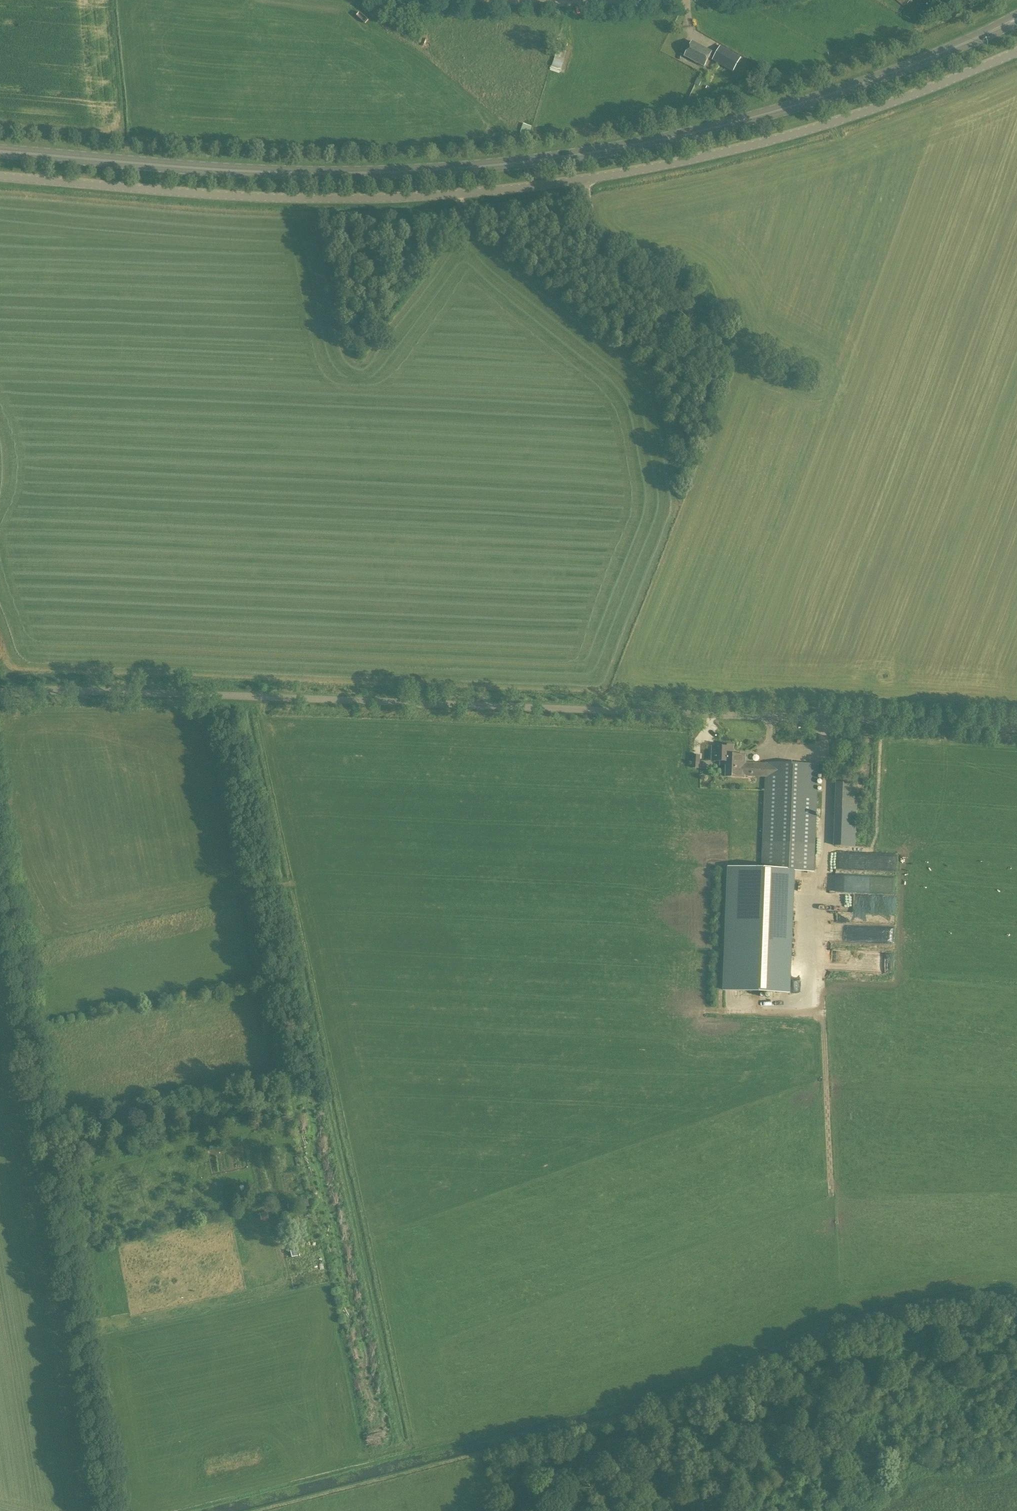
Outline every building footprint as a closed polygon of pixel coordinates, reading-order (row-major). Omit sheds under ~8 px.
[(692,42),(684,57),(704,67),(707,63),(712,52),(692,42)] [(741,59),(720,47),(712,61),(714,62),(733,73),(741,59)] [(744,778),(744,776),(766,777),(766,763),(745,762),(745,755),(733,755),(734,746),(728,746),(728,747),(713,747),(712,761),(721,761),(721,765),(727,766),(726,777),(744,778)] [(762,870),(813,872),(817,765),(766,763),(766,777),(762,870)] [(857,784),(837,783),(835,846),(855,847),(857,784)] [(835,869),(883,870),(884,853),(835,852),(835,869)] [(757,991),(788,992),(790,941),(775,940),(775,942),(766,942),(766,945),(786,946),(785,954),(764,953),(764,962),(758,961),(757,991)] [(727,975),(728,981),(738,979),(739,980),(745,978),(745,979),(750,978),(750,980),(752,980),(750,970),(735,973),(735,972),(731,972),(732,974),(727,975)]
